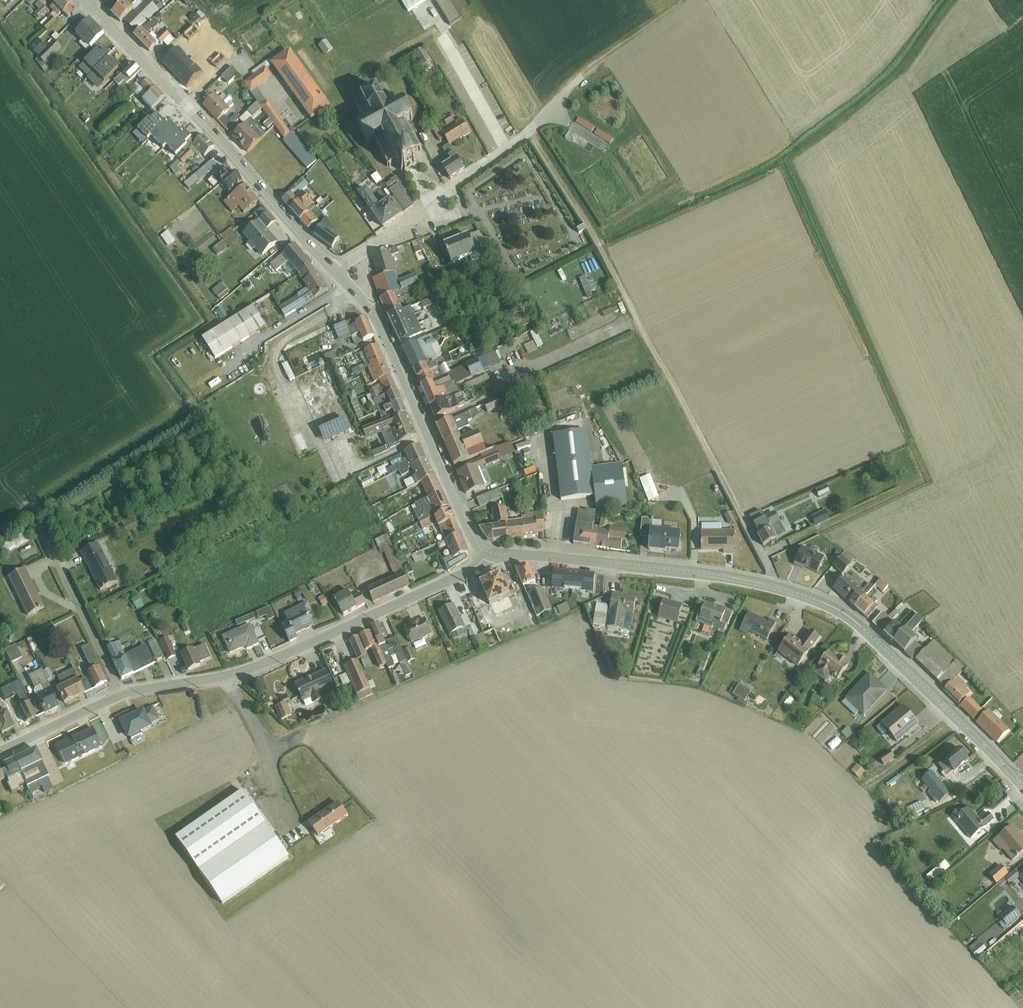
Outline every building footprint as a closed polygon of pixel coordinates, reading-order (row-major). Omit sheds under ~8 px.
[(68,0),(62,0),(54,8),(50,4),(36,17),(40,21),(49,12),(52,16),(43,26),(49,32),(55,27),(59,31),(65,25),(59,19),(65,13),(69,18),(77,10),(68,0)] [(111,13),(117,20),(135,4),(132,0),(126,0),(111,13)] [(427,0),(404,0),(402,1),(408,12),(427,0)] [(450,0),(434,0),(450,26),(462,19),(450,0)] [(150,1),(123,24),(130,32),(157,9),(150,1)] [(102,35),(90,24),(81,34),(93,45),(102,35)] [(146,32),(137,40),(149,52),(158,44),(146,32)] [(52,41),(40,53),(47,60),(60,48),(52,41)] [(136,72),(108,46),(97,57),(107,66),(111,62),(120,71),(112,79),(121,87),(136,72)] [(422,47),(412,53),(422,69),(431,64),(422,47)] [(326,107),(289,54),(278,62),(315,115),(326,107)] [(161,66),(174,81),(184,72),(171,57),(161,66)] [(230,67),(218,79),(226,86),(238,74),(230,67)] [(241,84),(281,138),(289,131),(256,86),(267,77),(261,69),(241,84)] [(147,131),(170,112),(147,83),(140,88),(146,97),(142,100),(151,111),(138,121),(147,131)] [(361,99),(354,102),(361,115),(360,115),(360,117),(361,116),(365,124),(360,126),(360,125),(358,126),(358,130),(360,129),(367,142),(365,142),(366,144),(370,144),(369,142),(374,140),(378,148),(377,148),(378,149),(379,149),(383,156),(382,157),(383,158),(384,158),(388,166),(387,167),(388,168),(389,167),(390,169),(391,168),(391,166),(397,163),(397,166),(402,167),(403,169),(401,171),(402,172),(404,171),(406,174),(417,167),(416,165),(418,163),(418,162),(418,159),(417,156),(413,154),(419,151),(420,152),(421,151),(421,150),(422,149),(422,148),(420,148),(416,140),(417,139),(416,138),(415,139),(411,132),(412,131),(412,130),(410,130),(406,122),(410,120),(411,121),(413,120),(412,118),(414,118),(413,116),(411,117),(405,105),(406,104),(405,102),(397,106),(393,99),(394,98),(394,97),(392,98),(385,85),(379,89),(379,88),(377,89),(376,87),(375,88),(376,89),(363,96),(362,95),(361,96),(361,99)] [(213,98),(202,107),(212,119),(223,110),(213,98)] [(219,122),(228,131),(235,124),(226,115),(219,122)] [(197,138),(177,118),(171,124),(183,135),(177,142),(185,150),(197,138)] [(447,132),(454,144),(474,132),(467,120),(447,132)] [(252,126),(241,135),(255,149),(265,139),(252,126)] [(434,133),(440,139),(444,135),(438,129),(434,133)] [(609,144),(613,139),(597,129),(594,135),(609,144)] [(285,140),(306,169),(317,161),(296,132),(285,140)] [(425,133),(420,136),(424,144),(429,141),(425,133)] [(209,152),(201,142),(195,147),(204,156),(209,152)] [(447,154),(453,150),(449,144),(443,149),(447,154)] [(212,159),(218,165),(223,160),(218,154),(221,151),(217,146),(206,156),(210,161),(212,159)] [(176,159),(168,167),(175,173),(191,157),(189,154),(179,163),(176,159)] [(454,176),(466,167),(459,157),(447,166),(454,176)] [(200,162),(192,171),(199,178),(211,164),(207,161),(204,165),(200,162)] [(240,178),(223,164),(211,178),(228,192),(240,178)] [(305,173),(291,185),(298,194),(312,182),(305,173)] [(395,178),(385,186),(407,211),(417,203),(395,178)] [(260,205),(244,186),(233,196),(249,214),(260,205)] [(388,226),(404,214),(393,199),(383,207),(369,188),(363,193),(388,226)] [(324,189),(318,195),(321,198),(317,201),(321,205),(331,196),(324,189)] [(295,195),(288,202),(340,259),(372,236),(360,222),(339,242),(295,195)] [(333,203),(325,210),(331,216),(339,209),(333,203)] [(289,236),(267,213),(259,221),(281,244),(289,236)] [(254,227),(249,220),(239,227),(244,234),(254,227)] [(168,246),(176,241),(168,231),(161,236),(168,246)] [(479,247),(474,234),(448,243),(455,262),(475,255),(477,261),(489,257),(484,245),(479,247)] [(203,252),(217,243),(214,239),(201,248),(203,252)] [(276,303),(285,313),(336,281),(294,240),(272,260),(277,265),(289,257),(313,288),(298,296),(294,292),(276,303)] [(398,277),(392,240),(375,252),(371,263),(372,275),(415,373),(434,365),(413,318),(440,305),(435,295),(409,305),(404,293),(426,285),(421,270),(398,277)] [(223,241),(212,250),(218,256),(228,248),(223,241)] [(240,283),(248,293),(255,287),(247,277),(240,283)] [(583,281),(587,293),(595,290),(591,278),(583,281)] [(221,301),(230,292),(221,283),(212,292),(221,301)] [(220,304),(211,311),(218,321),(228,315),(220,304)] [(267,329),(253,307),(204,338),(218,360),(267,329)] [(369,343),(374,341),(366,323),(364,324),(360,316),(337,326),(343,338),(363,329),(369,343)] [(531,333),(538,348),(543,345),(536,330),(531,333)] [(291,364),(301,361),(298,351),(288,355),(291,364)] [(407,443),(418,438),(380,354),(370,358),(381,383),(386,380),(392,394),(378,401),(382,410),(395,404),(401,416),(367,431),(372,441),(400,428),(407,443)] [(476,358),(422,382),(458,462),(520,434),(514,420),(467,441),(461,428),(477,421),(469,405),(453,412),(449,401),(460,396),(459,394),(454,383),(481,371),(476,359),(476,358)] [(352,375),(366,372),(365,366),(351,369),(352,375)] [(351,401),(357,398),(353,390),(348,393),(351,401)] [(487,405),(488,412),(508,407),(507,401),(487,405)] [(255,415),(260,406),(255,404),(250,413),(255,415)] [(348,417),(320,429),(325,441),(354,430),(348,417)] [(592,430),(555,436),(565,500),(595,495),(597,507),(628,502),(622,467),(599,470),(592,430)] [(463,550),(467,548),(423,450),(413,455),(415,461),(401,468),(404,475),(419,469),(437,510),(421,517),(427,529),(443,522),(462,563),(468,561),(463,550)] [(482,459),(459,470),(470,494),(486,487),(479,470),(486,467),(482,459)] [(295,487),(300,485),(296,477),(291,479),(295,487)] [(359,481),(362,487),(372,483),(370,477),(359,481)] [(641,481),(650,504),(660,500),(651,477),(641,481)] [(498,490),(480,497),(484,506),(502,499),(498,490)] [(776,507),(788,529),(804,521),(793,499),(776,507)] [(494,521),(483,519),(482,525),(492,543),(501,544),(539,539),(546,527),(545,514),(533,516),(533,522),(508,524),(502,507),(493,512),(494,521)] [(823,510),(809,518),(815,530),(830,522),(823,510)] [(591,528),(578,528),(579,546),(593,545),(593,532),(600,532),(600,515),(591,515),(591,528)] [(641,537),(650,538),(651,518),(643,518),(641,537)] [(776,520),(759,529),(765,542),(782,533),(776,520)] [(439,527),(433,529),(438,541),(443,539),(439,527)] [(23,532),(5,545),(11,553),(29,540),(23,532)] [(735,532),(708,532),(708,547),(735,547),(735,532)] [(656,533),(655,550),(682,551),(683,534),(656,533)] [(623,535),(604,535),(604,548),(623,549),(623,535)] [(412,585),(391,536),(378,541),(378,542),(392,573),(369,583),(377,601),(412,585)] [(100,542),(84,550),(103,588),(119,580),(100,542)] [(807,549),(798,568),(814,575),(823,557),(807,549)] [(843,556),(834,566),(844,574),(853,564),(843,556)] [(545,594),(543,589),(539,590),(530,568),(521,568),(516,570),(536,617),(552,611),(545,594)] [(30,613),(42,606),(22,570),(10,577),(30,613)] [(591,574),(547,570),(546,590),(543,589),(545,594),(565,595),(566,584),(590,586),(591,574)] [(481,584),(490,606),(517,594),(508,573),(500,576),(500,575),(497,577),(497,574),(482,580),(483,583),(481,584)] [(842,573),(831,584),(864,617),(875,606),(842,573)] [(868,592),(874,586),(883,593),(889,586),(877,576),(865,589),(868,592)] [(455,586),(459,598),(471,594),(468,582),(455,586)] [(333,595),(339,612),(365,604),(360,586),(333,595)] [(292,593),(288,595),(259,608),(265,619),(284,610),(286,614),(299,607),(294,596),(292,593)] [(606,628),(631,632),(636,599),(613,595),(610,611),(609,610),(606,628)] [(319,598),(322,607),(328,605),(326,596),(319,598)] [(133,603),(138,610),(144,606),(140,599),(133,603)] [(682,606),(663,600),(658,618),(677,624),(682,606)] [(701,613),(699,620),(713,625),(712,627),(724,631),(727,624),(728,625),(732,613),(719,608),(719,609),(705,604),(702,610),(700,613),(701,613)] [(452,606),(441,611),(451,634),(463,628),(452,606)] [(564,606),(554,610),(557,618),(567,613),(564,606)] [(886,608),(874,620),(907,653),(921,639),(914,632),(925,621),(912,608),(902,618),(899,621),(886,608)] [(607,613),(596,612),(594,622),(605,624),(607,613)] [(272,624),(278,639),(308,628),(303,613),(272,624)] [(749,632),(767,642),(775,623),(770,620),(768,623),(749,613),(740,631),(747,635),(749,632)] [(236,621),(239,629),(253,623),(253,622),(257,620),(254,614),(236,621)] [(429,618),(407,628),(415,646),(437,636),(429,618)] [(385,663),(395,659),(381,626),(372,629),(374,634),(354,643),(361,660),(347,666),(360,698),(374,692),(365,671),(372,668),(365,652),(378,647),(385,663)] [(228,633),(231,651),(258,647),(255,629),(228,633)] [(791,635),(777,653),(798,668),(820,639),(811,632),(802,644),(791,635)] [(485,633),(471,639),(476,651),(491,644),(485,633)] [(210,635),(197,642),(201,650),(214,644),(210,635)] [(167,660),(179,654),(170,636),(159,641),(167,660)] [(11,663),(38,652),(33,639),(5,651),(11,663)] [(112,653),(124,676),(158,658),(149,641),(128,653),(124,646),(112,653)] [(917,660),(946,689),(958,676),(965,670),(935,641),(917,660)] [(203,661),(191,643),(179,650),(190,668),(203,661)] [(83,652),(89,663),(100,658),(95,646),(83,652)] [(837,659),(829,653),(813,673),(825,682),(824,683),(831,689),(848,667),(847,667),(849,665),(839,657),(837,659)] [(18,664),(13,667),(18,675),(22,673),(18,664)] [(293,684),(303,700),(336,681),(326,664),(293,684)] [(29,676),(33,685),(47,678),(43,669),(29,676)] [(63,690),(69,703),(86,695),(74,671),(63,676),(68,687),(63,690)] [(90,676),(97,690),(108,685),(101,671),(90,676)] [(348,673),(340,676),(343,686),(352,683),(348,673)] [(887,691),(869,674),(842,703),(855,716),(858,712),(863,716),(887,691)] [(958,705),(971,692),(966,688),(968,686),(958,676),(946,689),(944,691),(958,705)] [(17,697),(30,723),(41,717),(24,682),(6,691),(10,700),(17,697)] [(750,691),(739,685),(733,694),(739,698),(737,702),(746,707),(748,704),(744,702),(750,691)] [(44,699),(51,712),(62,707),(56,693),(44,699)] [(794,701),(789,697),(784,704),(789,708),(794,701)] [(982,711),(969,698),(961,707),(973,720),(982,711)] [(279,705),(284,719),(293,716),(288,702),(279,705)] [(147,704),(130,712),(134,720),(142,717),(147,728),(157,724),(147,704)] [(918,724),(903,706),(876,728),(883,735),(887,731),(897,742),(918,724)] [(1010,731),(989,711),(977,723),(998,743),(1010,731)] [(4,736),(18,729),(10,712),(0,717),(0,728),(4,736)] [(848,727),(842,733),(847,739),(854,734),(848,727)] [(94,732),(60,749),(67,763),(101,747),(94,732)] [(837,737),(828,746),(832,750),(841,742),(837,737)] [(969,760),(960,748),(938,765),(944,772),(944,773),(946,776),(948,776),(969,760)] [(121,761),(129,757),(126,750),(118,754),(121,761)] [(891,751),(879,760),(883,765),(895,757),(891,751)] [(37,753),(7,768),(11,776),(24,769),(31,784),(48,776),(37,753)] [(857,767),(853,772),(861,780),(866,774),(857,767)] [(932,771),(921,780),(940,803),(950,794),(932,771)] [(177,837),(220,902),(287,858),(243,793),(177,837)] [(282,807),(297,831),(313,821),(298,797),(282,807)] [(340,800),(311,823),(322,837),(351,815),(340,800)] [(915,816),(925,811),(921,802),(910,807),(915,816)] [(959,809),(951,816),(971,839),(994,820),(988,814),(980,821),(969,807),(962,813),(959,809)] [(993,842),(1000,851),(1002,849),(1012,861),(1022,853),(1022,839),(1021,836),(1019,837),(1011,827),(993,842)] [(945,859),(924,876),(928,882),(949,865),(945,859)] [(1006,878),(1011,884),(1019,878),(1022,883),(1022,864),(1006,878)] [(1001,866),(991,874),(998,881),(1007,874),(1001,866)] [(908,876),(912,882),(917,878),(912,872),(908,876)] [(1000,916),(1008,925),(1019,916),(1012,906),(1000,916)] [(985,949),(981,944),(973,951),(977,956),(985,949)]
